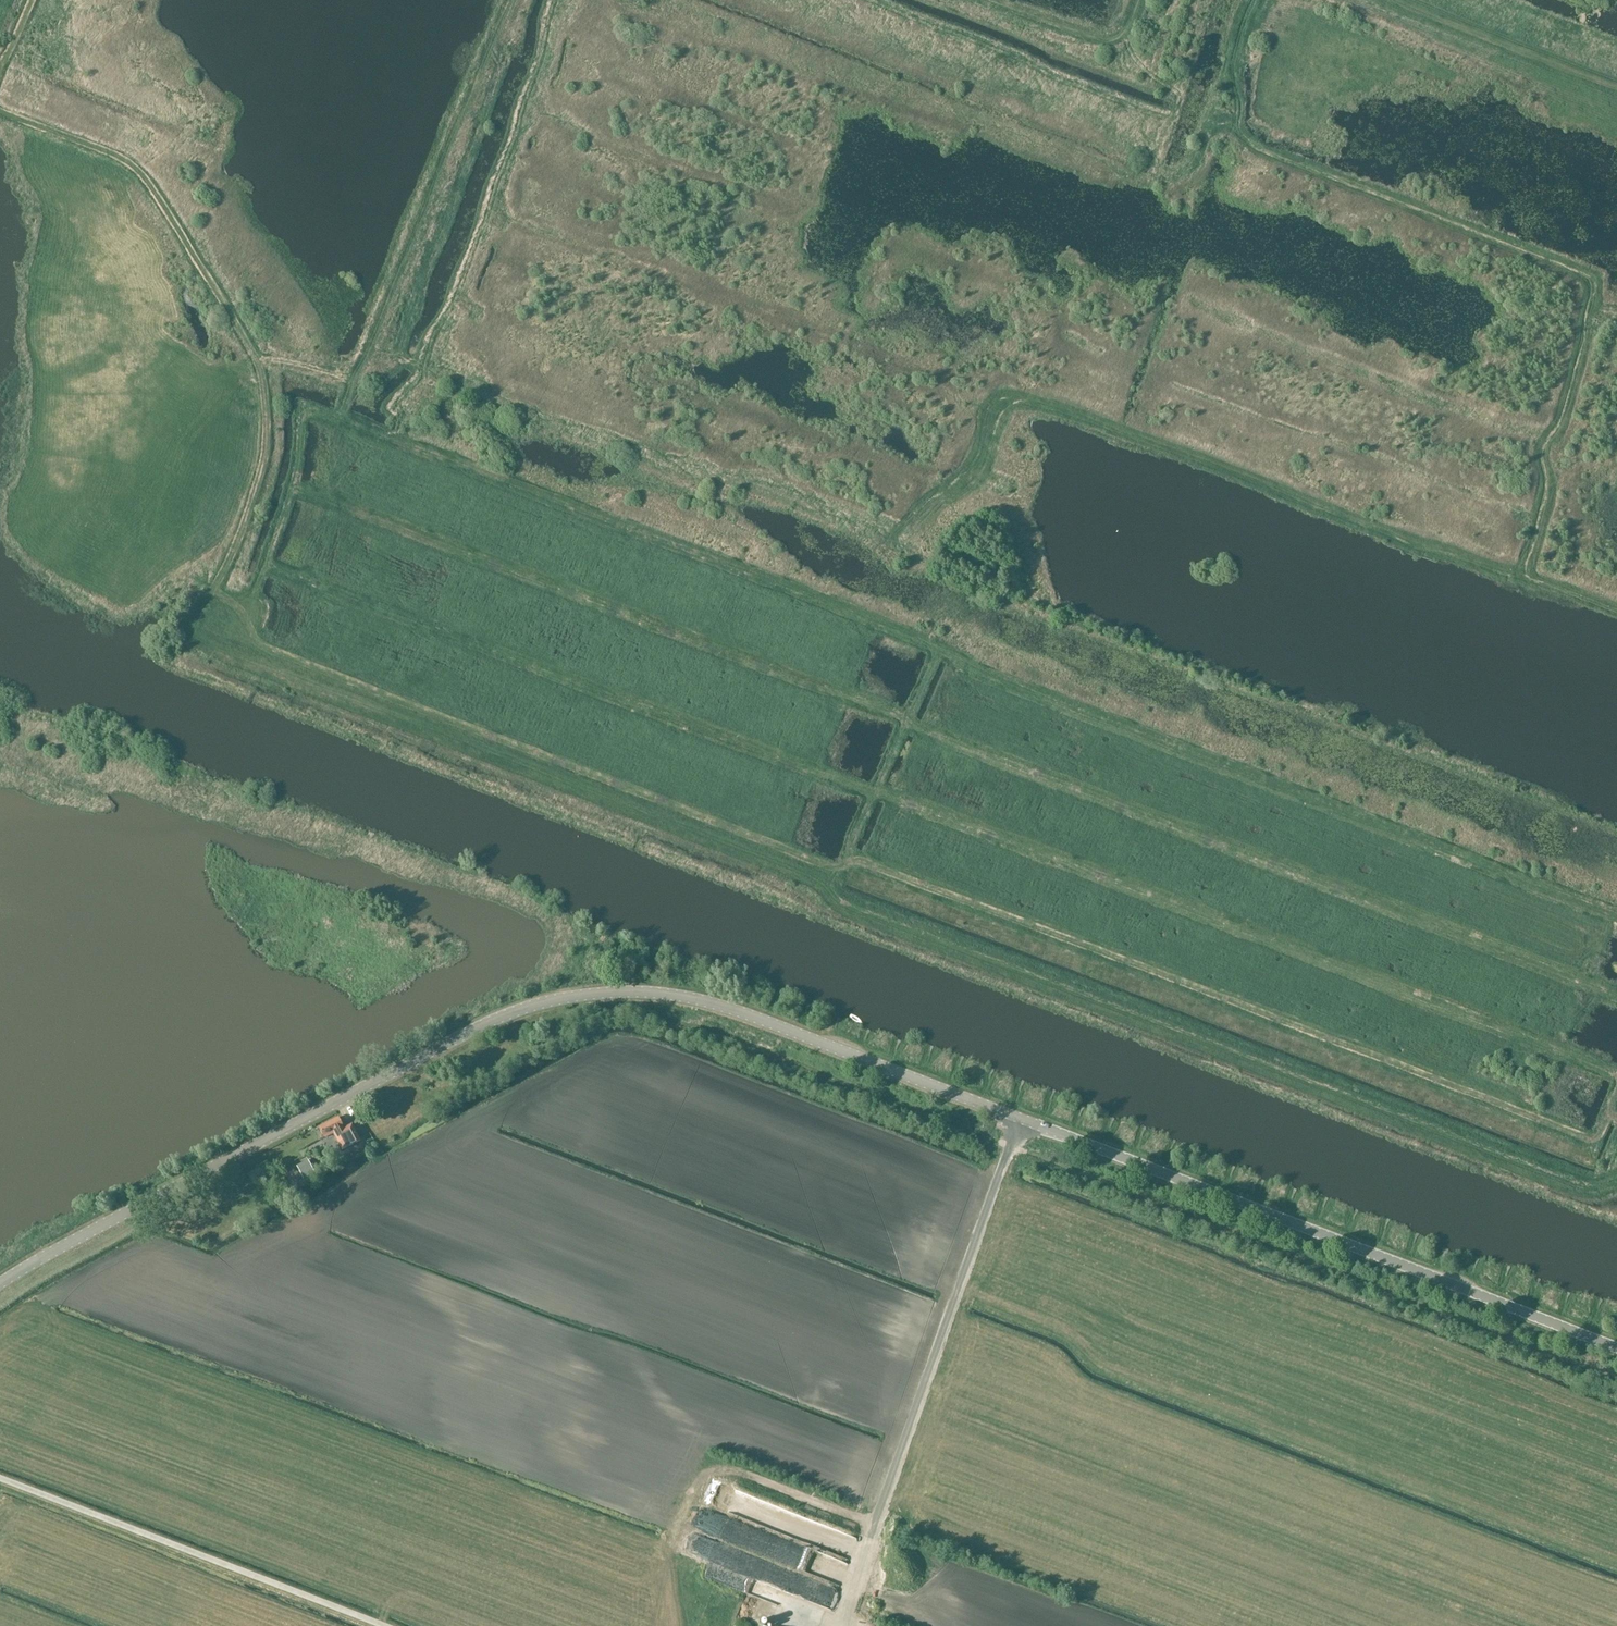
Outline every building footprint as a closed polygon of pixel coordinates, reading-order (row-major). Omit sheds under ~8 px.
[(342,1151),(361,1140),(352,1124),(343,1129),(338,1118),(318,1128),(323,1138),(325,1137),(325,1139),(333,1135),(342,1151)] [(296,1166),(303,1180),(314,1174),(307,1160),(296,1166)] [(740,1544),(733,1544),(732,1538),(733,1537),(732,1523),(725,1521),(720,1521),(715,1536),(715,1535),(712,1545),(703,1545),(703,1555),(710,1557),(712,1557),(719,1560),(721,1552),(726,1552),(726,1561),(731,1563),(734,1553),(742,1552),(743,1561),(745,1553),(753,1552),(752,1547),(747,1545),(747,1538),(743,1536),(740,1544)] [(760,1573),(753,1571),(754,1568),(737,1563),(735,1571),(759,1578),(760,1573)] [(738,1574),(727,1571),(724,1581),(735,1585),(738,1574)]
